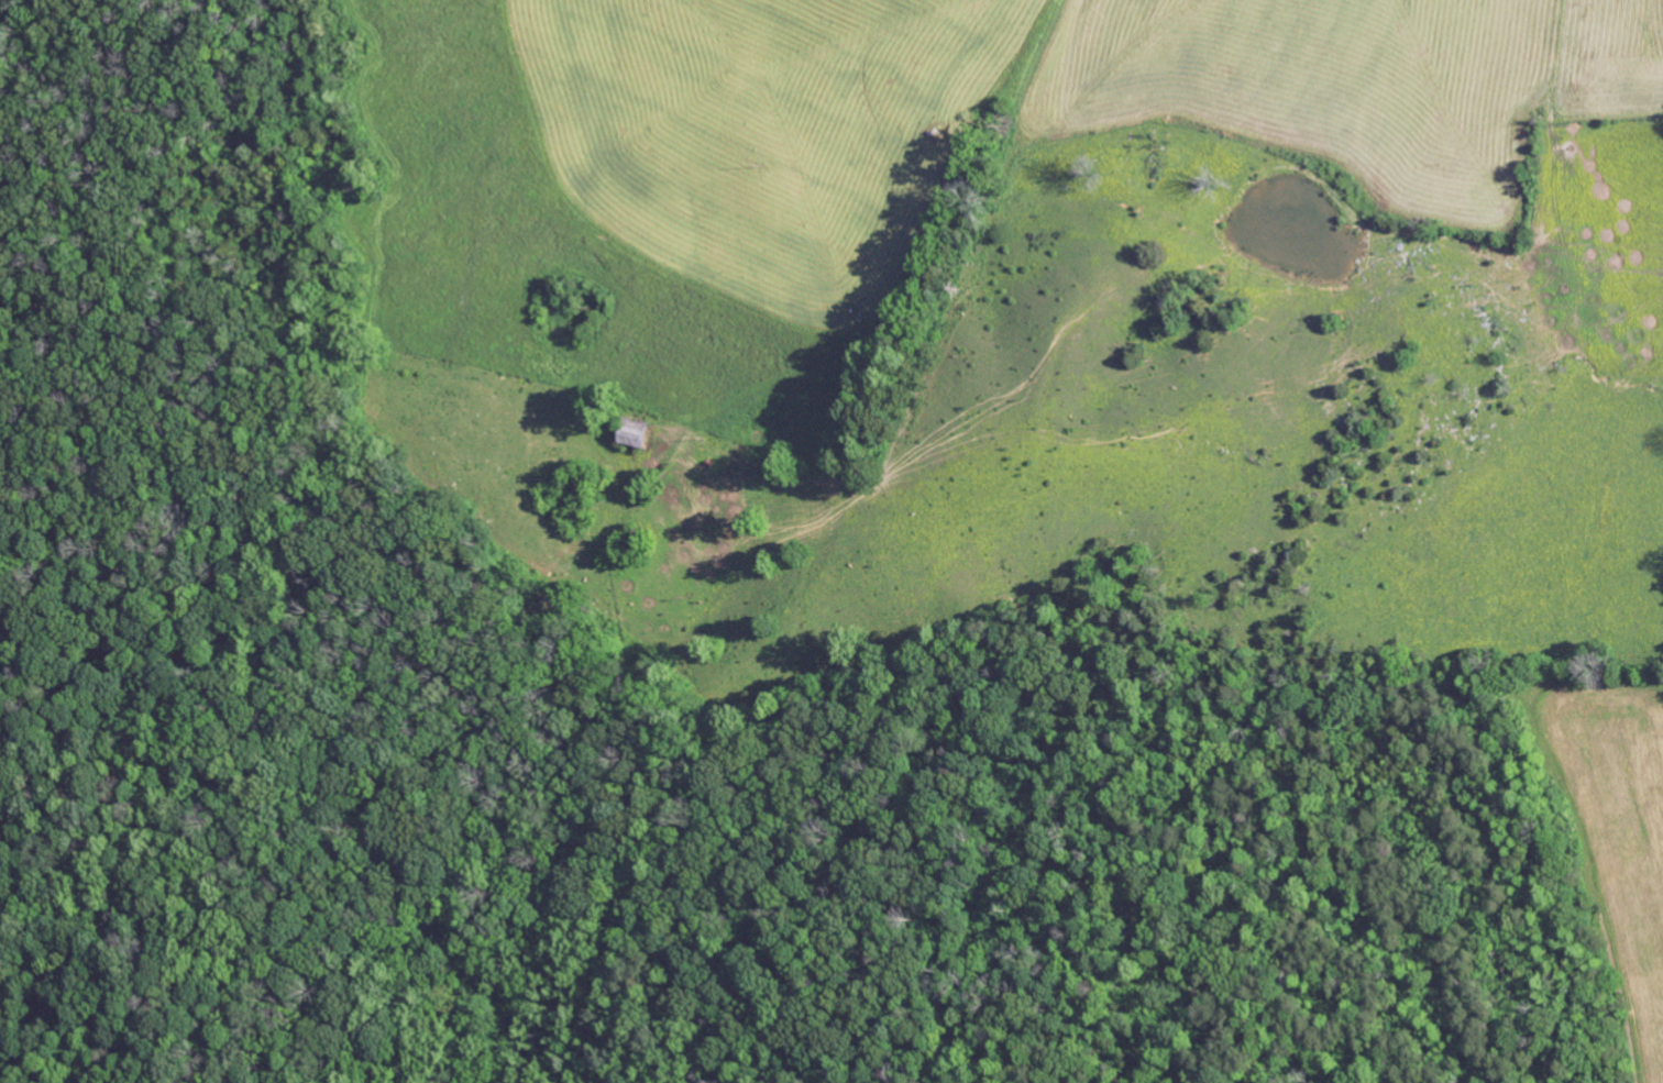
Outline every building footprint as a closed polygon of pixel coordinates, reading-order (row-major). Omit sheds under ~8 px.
[(619,446),(646,450),(649,423),(623,419),(619,446)]
